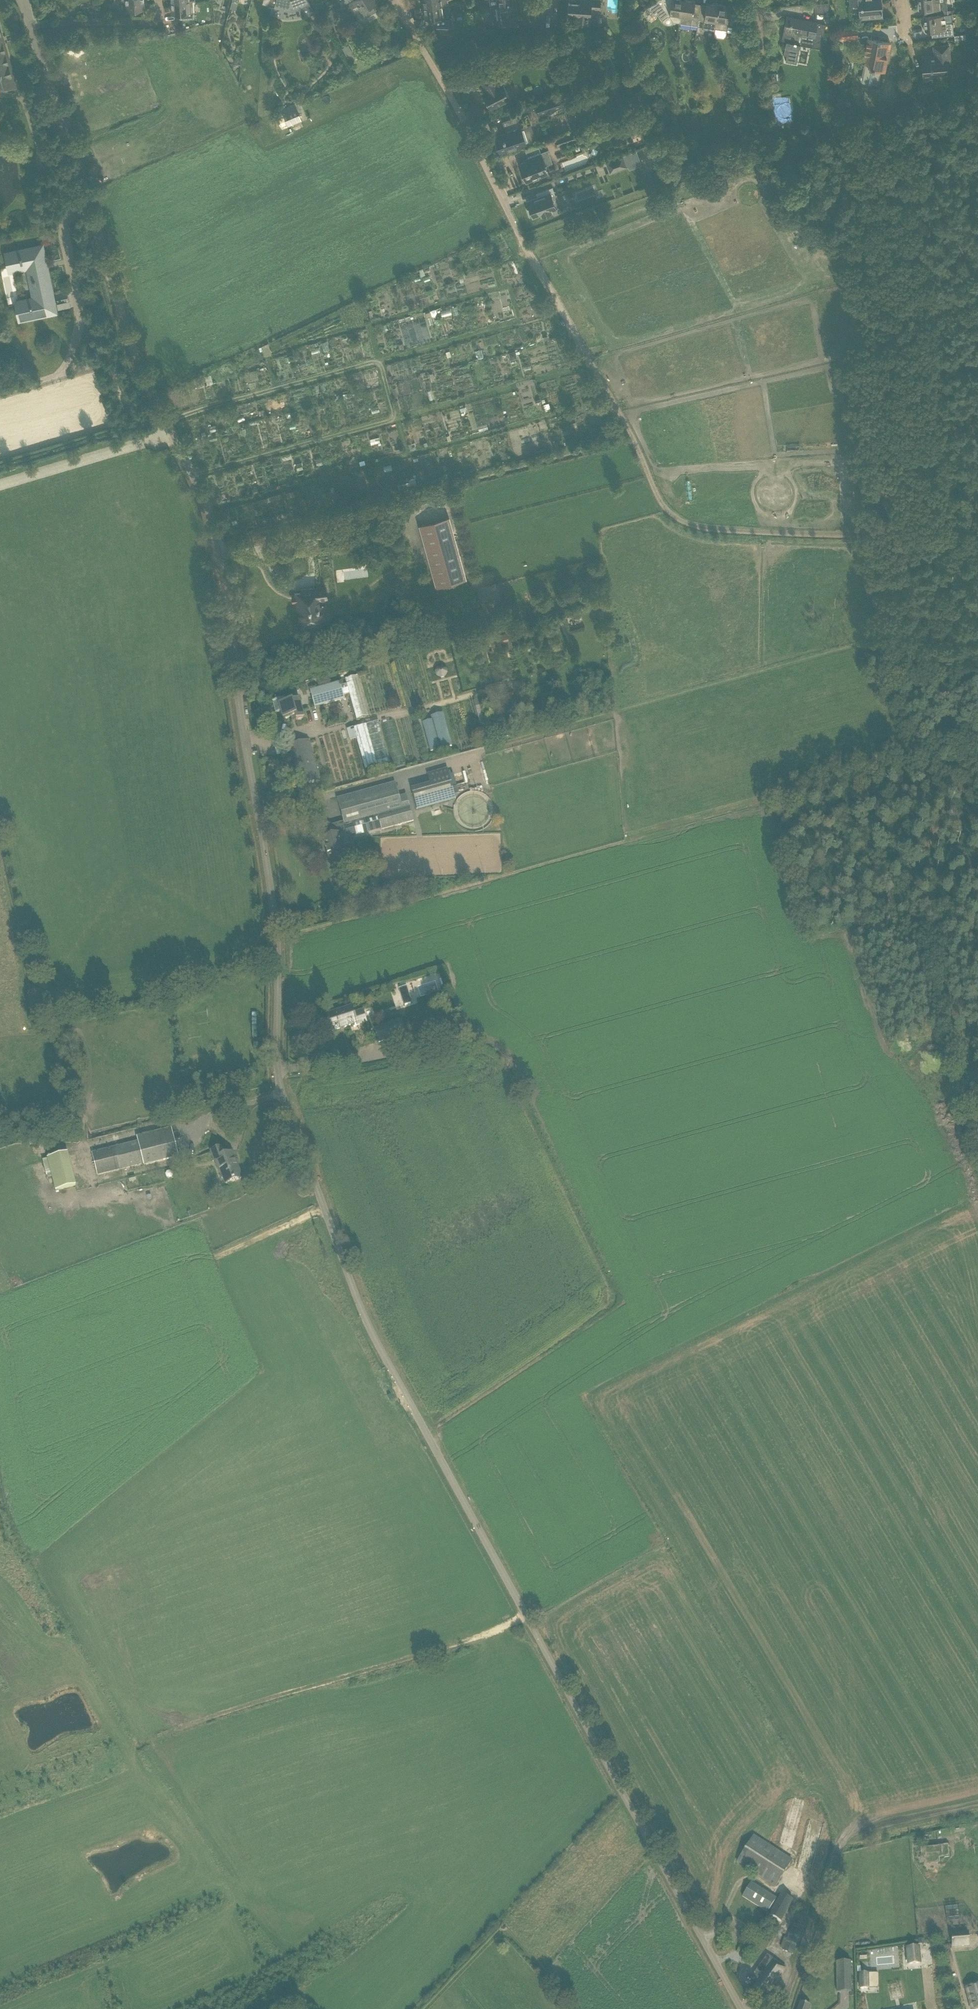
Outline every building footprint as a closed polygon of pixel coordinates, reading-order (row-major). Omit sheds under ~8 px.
[(145,9),(144,0),(121,0),(125,1),(126,10),(145,9)] [(171,14),(180,13),(180,16),(182,15),(182,19),(194,18),(193,0),(189,0),(171,1),(171,14)] [(299,8),(300,8),(300,7),(304,5),(307,4),(310,3),(308,0),(270,0),(269,1),(268,5),(274,7),(277,8),(281,8),(284,8),(284,10),(285,9),(288,9),(292,8),(295,8),(299,7),(299,8)] [(339,1),(343,7),(335,11),(332,6),(325,10),(331,20),(338,16),(336,13),(346,7),(348,10),(357,5),(361,11),(362,11),(366,16),(376,10),(372,5),(378,1),(377,0),(341,0),(339,1)] [(600,9),(600,0),(579,0),(579,3),(568,2),(568,11),(566,11),(566,14),(567,14),(567,15),(577,16),(576,23),(587,24),(587,23),(598,23),(599,13),(598,13),(598,9),(600,9)] [(649,6),(642,12),(647,19),(654,13),(652,10),(654,8),(662,19),(667,16),(669,16),(673,21),(680,22),(683,0),(664,0),(658,5),(655,1),(649,6)] [(680,22),(697,25),(700,7),(694,6),(695,0),(683,0),(680,22)] [(850,5),(860,4),(861,17),(881,16),(881,11),(882,11),(881,9),(880,0),(849,0),(850,5)] [(918,10),(933,8),(934,14),(947,13),(946,1),(945,1),(945,0),(917,0),(918,10)] [(700,7),(697,25),(696,30),(702,31),(704,28),(714,30),(718,3),(707,1),(706,7),(700,7)] [(718,3),(714,30),(713,35),(723,37),(725,35),(726,32),(726,30),(726,29),(727,25),(733,26),(732,28),(740,30),(739,18),(734,18),(736,8),(730,7),(730,5),(718,3)] [(813,4),(814,13),(828,12),(827,3),(813,4)] [(925,15),(922,15),(924,30),(931,30),(939,29),(940,36),(950,35),(953,34),(952,21),(951,13),(950,13),(947,13),(934,14),(925,15)] [(632,16),(632,31),(642,31),(642,16),(632,16)] [(825,24),(796,18),(786,16),(782,37),(781,39),(786,40),(783,54),(786,55),(785,61),(796,63),(800,42),(797,42),(799,34),(813,36),(811,46),(820,48),(822,39),(823,34),(825,24)] [(841,39),(857,38),(857,29),(840,31),(841,39)] [(3,82),(3,80),(12,78),(14,85),(15,84),(0,32),(0,81),(3,82)] [(865,63),(862,80),(876,83),(879,70),(885,72),(890,43),(867,38),(862,63),(865,63)] [(348,44),(343,47),(349,60),(355,57),(348,44)] [(945,58),(949,57),(948,45),(933,46),(934,55),(921,56),(923,78),(924,78),(924,73),(931,72),(932,78),(932,74),(946,73),(945,58)] [(504,51),(506,61),(522,57),(519,47),(504,51)] [(510,98),(502,82),(499,84),(493,72),(479,79),(482,85),(483,85),(486,91),(483,92),(490,108),(501,103),(501,104),(506,101),(506,100),(510,98)] [(579,77),(568,81),(571,90),(577,88),(582,86),(579,77)] [(634,83),(625,81),(622,90),(631,93),(634,83)] [(730,90),(732,96),(738,95),(737,88),(730,90)] [(672,93),(665,95),(668,101),(674,98),(672,93)] [(660,94),(651,101),(657,108),(666,101),(660,94)] [(536,104),(540,114),(562,106),(558,96),(536,104)] [(293,103),(275,111),(282,127),(300,119),(293,103)] [(503,121),(507,132),(495,136),(500,152),(535,140),(530,125),(520,128),(516,117),(503,121)] [(582,128),(577,130),(555,138),(558,146),(585,136),(582,128)] [(539,155),(519,163),(522,171),(521,173),(523,178),(525,178),(526,181),(548,172),(545,164),(551,161),(547,150),(538,153),(539,155)] [(636,150),(606,161),(610,172),(629,165),(630,167),(640,163),(636,150)] [(543,194),(527,200),(530,208),(527,209),(530,216),(532,215),(533,216),(541,213),(542,215),(552,212),(551,209),(559,207),(556,199),(557,199),(552,186),(540,190),(540,191),(542,191),(543,194)] [(486,243),(479,246),(482,253),(489,250),(488,249),(486,243)] [(44,245),(11,252),(14,268),(30,265),(37,297),(21,300),(20,300),(26,326),(51,321),(49,312),(60,310),(75,307),(71,290),(56,293),(54,293),(49,268),(47,268),(45,261),(47,261),(44,245)] [(895,492),(882,482),(877,489),(890,499),(895,492)] [(436,587),(465,579),(448,518),(421,526),(427,548),(426,548),(436,587)] [(296,593),(294,593),(295,595),(296,602),(297,608),(299,608),(301,621),(302,621),(306,620),(307,620),(308,627),(318,626),(317,619),(318,619),(323,618),(325,618),(325,617),(323,607),(323,606),(322,606),(319,606),(318,599),(327,597),(325,586),(301,589),(301,590),(301,592),(296,593)] [(505,634),(496,636),(497,642),(507,640),(505,634)] [(437,667),(434,671),(436,676),(440,679),(445,677),(448,673),(446,668),(442,665),(437,667)] [(345,683),(341,684),(344,695),(349,694),(355,718),(368,715),(357,675),(344,679),(345,683)] [(344,695),(341,684),(341,682),(339,683),(310,690),(314,706),(344,699),(343,695),(344,695)] [(285,697),(272,701),(275,713),(281,711),(284,719),(290,718),(295,716),(296,721),(303,719),(298,700),(286,704),(285,697)] [(435,720),(433,721),(423,723),(431,752),(452,746),(445,719),(435,722),(435,720)] [(391,764),(382,732),(379,722),(354,729),(357,739),(365,771),(391,764)] [(357,739),(354,729),(347,731),(350,741),(357,739)] [(301,776),(298,777),(300,785),(319,780),(311,749),(293,754),(296,765),(298,765),(301,776)] [(427,775),(430,785),(411,790),(417,809),(455,799),(447,770),(427,775)] [(395,782),(337,798),(343,822),(345,829),(353,826),(379,819),(403,813),(399,797),(395,782)] [(403,813),(379,819),(382,827),(382,829),(413,821),(406,795),(399,797),(403,813)] [(379,819),(353,826),(356,835),(382,827),(379,819)] [(339,834),(333,836),(323,838),(331,867),(347,863),(339,834)] [(343,906),(335,907),(337,915),(348,913),(346,907),(343,908),(343,906)] [(406,987),(398,990),(404,1006),(412,1004),(406,987)] [(352,1007),(335,1012),(326,1015),(331,1032),(356,1024),(357,1026),(366,1023),(363,1011),(354,1014),(352,1007)] [(401,1020),(393,1022),(374,1029),(379,1043),(405,1034),(401,1020)] [(462,1037),(449,1040),(450,1045),(463,1043),(462,1037)] [(136,1138),(137,1142),(92,1153),(94,1162),(97,1175),(121,1169),(136,1166),(143,1164),(143,1166),(177,1157),(171,1130),(136,1138)] [(223,1147),(213,1151),(211,1152),(214,1160),(217,1159),(219,1166),(218,1166),(226,1185),(242,1178),(232,1153),(226,1155),(223,1147)] [(68,1152),(47,1157),(47,1158),(55,1191),(76,1186),(68,1152)] [(139,1175),(136,1166),(121,1169),(123,1179),(128,1177),(135,1176),(139,1175)] [(737,1862),(775,1887),(792,1861),(755,1836),(737,1862)] [(976,1889),(977,1889),(977,1881),(974,1874),(970,1877),(976,1889)] [(767,1912),(776,1899),(752,1883),(743,1896),(767,1912)] [(786,1887),(782,1894),(770,1915),(780,1921),(796,1893),(786,1887)] [(741,1898),(737,1904),(732,1912),(758,1929),(767,1915),(741,1898)] [(790,1929),(791,1930),(785,1950),(795,1953),(801,1933),(800,1933),(803,1926),(793,1923),(790,1929)] [(968,1933),(951,1934),(952,1946),(969,1945),(968,1933)] [(919,1946),(907,1948),(908,1964),(920,1963),(919,1946)] [(753,1980),(751,1982),(746,1990),(761,2001),(785,1967),(768,1954),(750,1978),(753,1980)] [(851,1992),(850,1962),(837,1962),(838,1992),(850,1992),(851,1992)] [(965,1970),(959,1972),(962,1983),(968,1982),(965,1970)] [(868,1974),(860,1974),(860,1989),(868,1989),(868,1974)] [(966,1988),(972,2008),(977,2008),(977,1985),(966,1988)]
